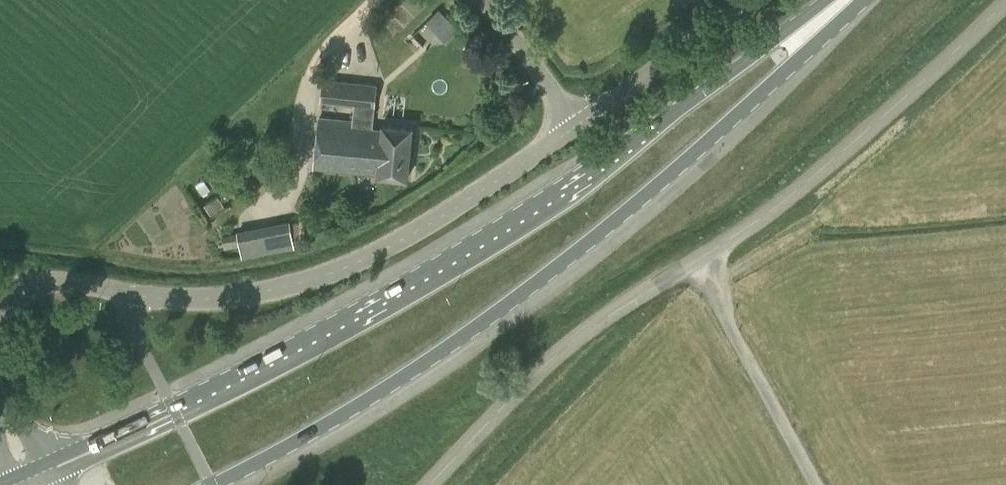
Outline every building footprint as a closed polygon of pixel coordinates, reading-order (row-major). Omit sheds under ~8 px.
[(431,52),(458,27),(439,8),(412,33),(431,52)] [(319,116),(316,143),(359,148),(359,153),(379,155),(380,147),(410,150),(413,125),(383,122),(373,121),(374,108),(375,108),(378,83),(327,78),(323,78),(320,102),(353,106),(352,119),(319,116)] [(359,148),(316,143),(313,169),(315,169),(377,175),(408,178),(410,150),(380,147),(379,155),(359,153),(359,148)] [(224,204),(218,195),(205,203),(211,213),(224,204)] [(288,223),(237,233),(241,256),(292,247),(288,223)]
